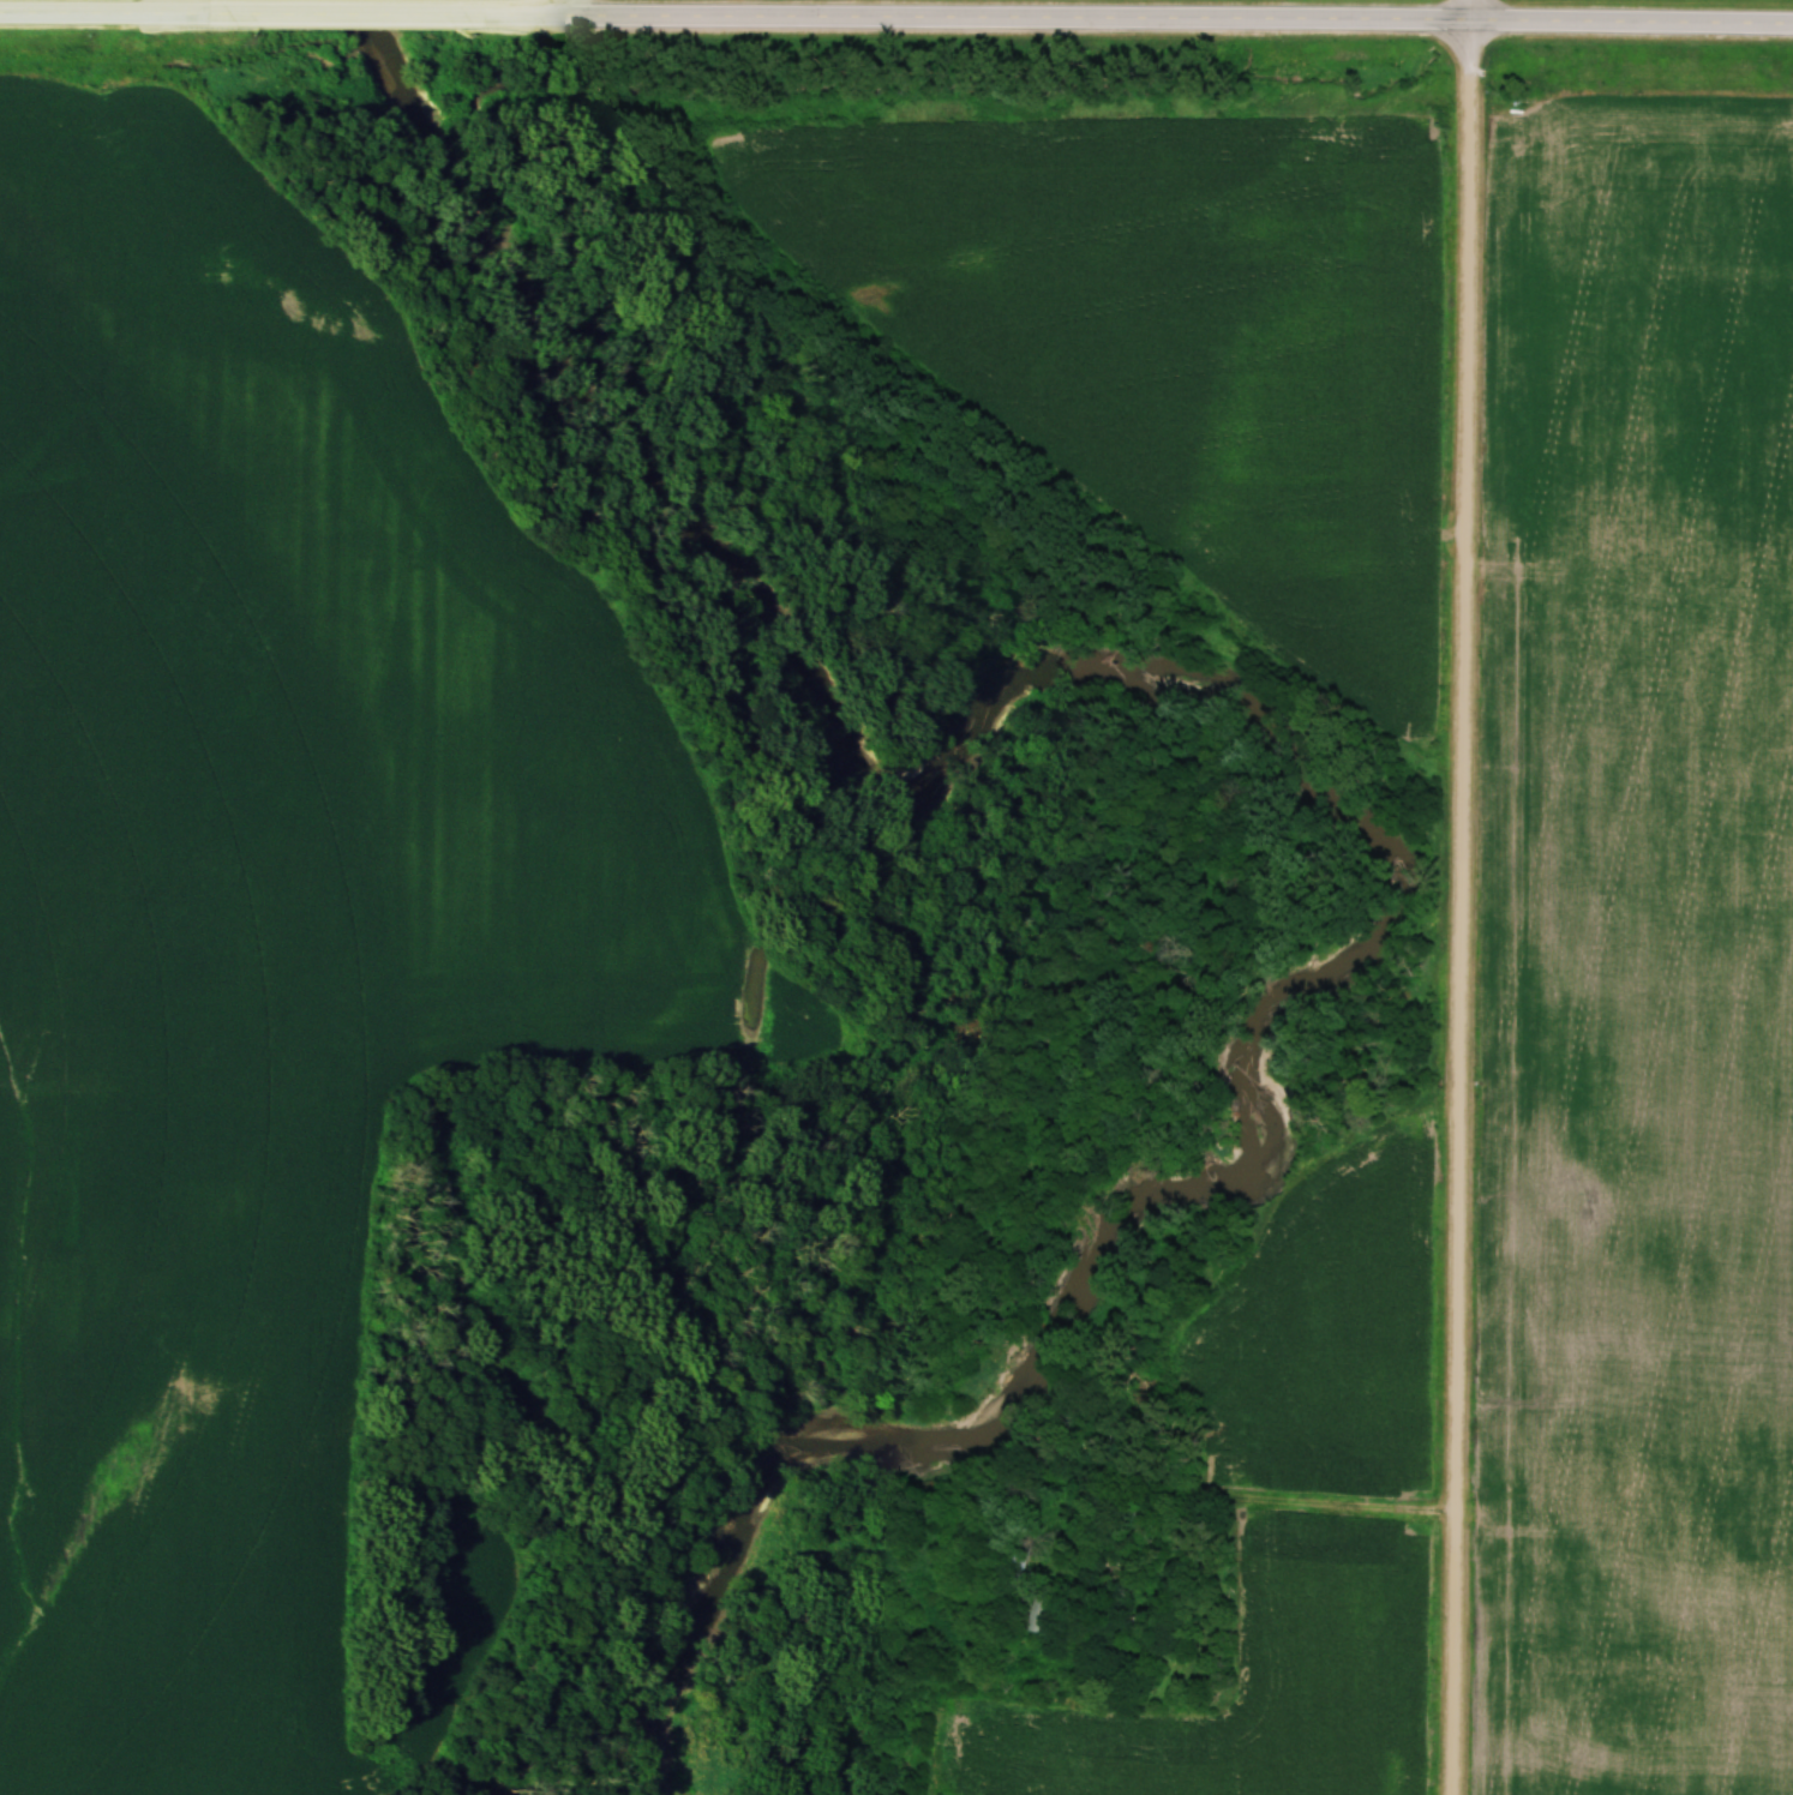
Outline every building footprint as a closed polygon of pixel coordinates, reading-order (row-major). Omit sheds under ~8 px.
[(1044,1595),(1018,1594),(1017,1627),(1042,1629),(1044,1595)]
